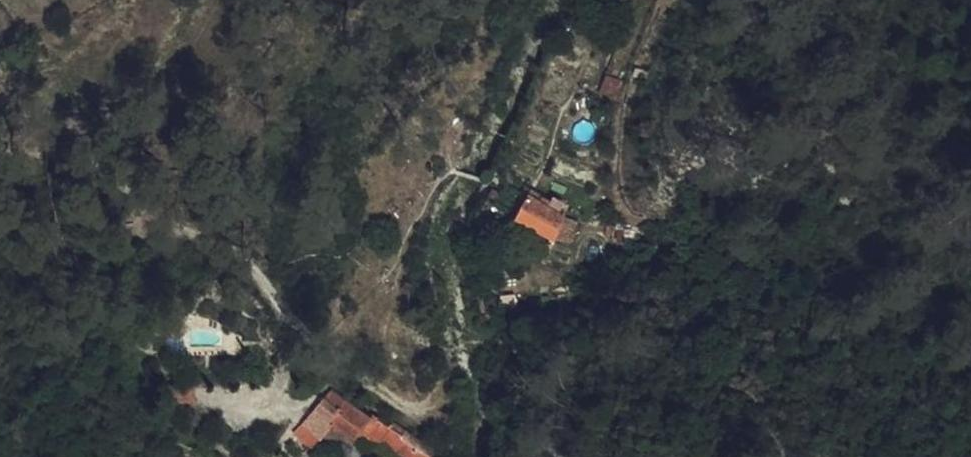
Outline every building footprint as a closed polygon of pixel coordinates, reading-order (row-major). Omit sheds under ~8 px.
[(10,0),(0,0),(0,10),(10,0)] [(594,101),(615,108),(621,90),(599,83),(594,101)] [(520,197),(511,212),(520,217),(528,202),(520,197)] [(528,202),(520,217),(515,229),(554,246),(562,228),(564,225),(556,221),(557,217),(528,202)] [(562,228),(554,246),(564,250),(572,233),(562,228)] [(167,389),(166,405),(190,404),(191,389),(167,389)] [(300,425),(316,439),(317,438),(327,426),(336,433),(347,444),(350,439),(368,454),(374,447),(386,456),(420,456),(379,424),(373,431),(362,422),(342,404),(326,392),(300,425)] [(300,425),(292,434),(309,448),(316,439),(300,425)] [(327,426),(317,438),(326,445),(336,433),(327,426)]
